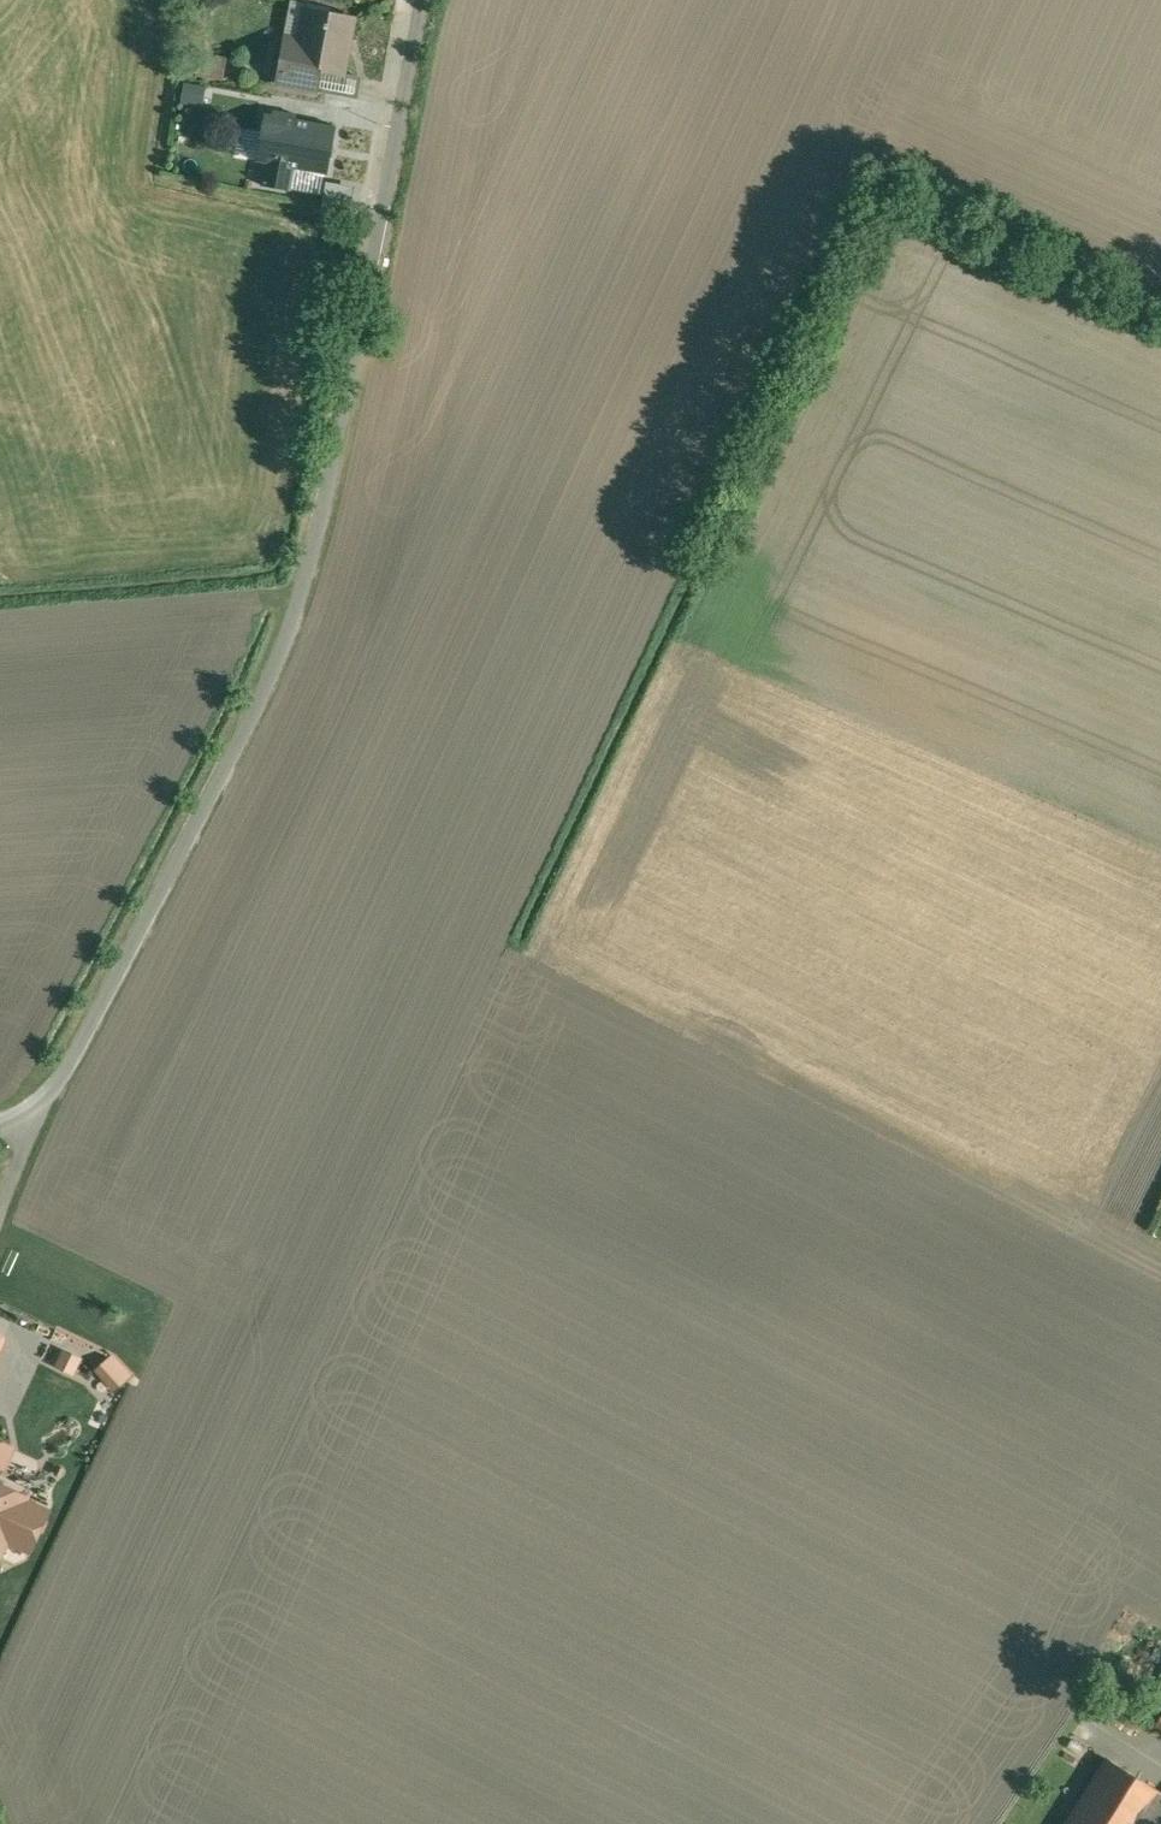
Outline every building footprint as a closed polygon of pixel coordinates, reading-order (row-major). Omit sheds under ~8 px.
[(330,15),(306,10),(300,42),(296,65),(319,69),(344,74),(354,19),(330,15)] [(278,81),(316,88),(319,69),(296,65),(300,42),(286,39),(278,81)] [(344,74),(319,69),(316,88),(315,91),(356,99),(361,77),(344,74)] [(269,128),(306,135),(311,109),(274,102),(273,107),(270,125),(269,128)] [(252,122),(270,125),(273,107),(255,103),(252,122)] [(345,170),(356,115),(312,107),(311,109),(306,135),(301,162),(345,170)] [(0,1443),(0,1474),(12,1449),(0,1443)] [(11,1529),(34,1539),(37,1533),(41,1531),(45,1523),(43,1518),(46,1512),(23,1501),(25,1498),(0,1486),(0,1552),(11,1529)] [(1067,1823),(1143,1823),(1160,1796),(1160,1795),(1160,1793),(1107,1760),(1067,1823)] [(1160,1796),(1143,1823),(1160,1823),(1160,1797),(1160,1796)]
